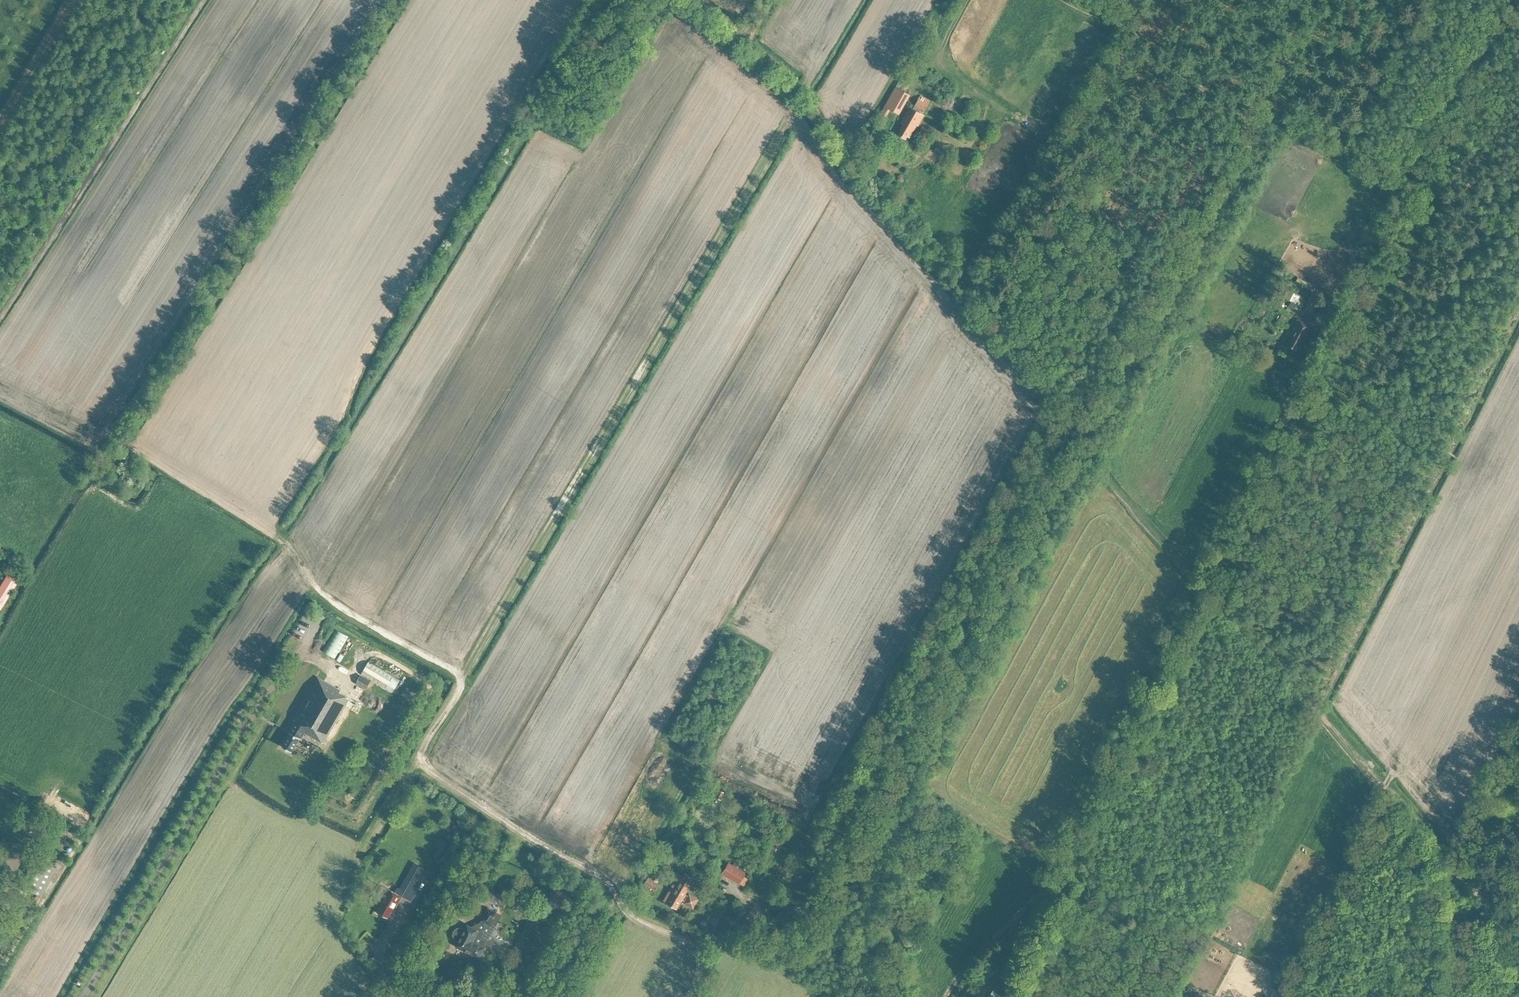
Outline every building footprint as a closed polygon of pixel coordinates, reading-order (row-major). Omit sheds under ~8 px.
[(899,114),(910,95),(895,87),(880,115),(886,118),(890,110),(899,114)] [(924,111),(930,100),(920,95),(914,105),(915,105),(913,109),(909,107),(900,123),(903,124),(897,135),(905,139),(907,136),(909,137),(916,125),(918,125),(924,115),(922,114),(924,111)] [(1299,311),(1305,298),(1294,292),(1286,288),(1282,296),(1291,301),(1288,305),(1299,311)] [(1294,292),(1305,298),(1307,295),(1296,288),(1294,292)] [(1308,328),(1309,325),(1298,319),(1294,326),(1296,327),(1286,345),(1295,350),(1307,328),(1308,328)] [(5,599),(11,589),(16,580),(6,574),(1,583),(0,585),(0,608),(5,599)] [(325,651),(338,657),(349,634),(335,628),(325,651)] [(355,683),(365,689),(370,681),(360,675),(355,683)] [(323,742),(349,698),(340,692),(341,691),(318,677),(293,720),(295,721),(289,731),(290,732),(282,746),(291,751),(299,738),(301,738),(304,732),(323,742)] [(724,792),(718,789),(715,797),(721,799),(724,792)] [(25,887),(41,895),(56,866),(40,858),(25,887)] [(745,868),(735,862),(732,865),(728,863),(722,875),(739,885),(740,883),(744,886),(748,879),(744,876),(746,873),(743,871),(745,868)] [(415,876),(407,890),(415,895),(426,875),(418,871),(416,876),(415,876)] [(694,878),(684,873),(683,876),(680,874),(665,900),(667,901),(666,903),(676,909),(682,899),(684,901),(683,904),(694,909),(699,899),(689,893),(688,896),(685,894),(694,878)] [(644,884),(655,890),(659,883),(648,876),(644,884)] [(387,889),(382,886),(377,893),(384,897),(379,904),(381,905),(377,911),(387,917),(391,910),(393,911),(402,896),(388,888),(387,889)] [(520,905),(514,901),(510,908),(517,911),(520,905)] [(494,928),(501,915),(487,908),(481,920),(471,925),(471,926),(467,924),(465,929),(463,928),(460,927),(456,928),(454,930),(453,934),(455,937),(457,940),(459,940),(456,945),(479,957),(484,947),(494,928)]
